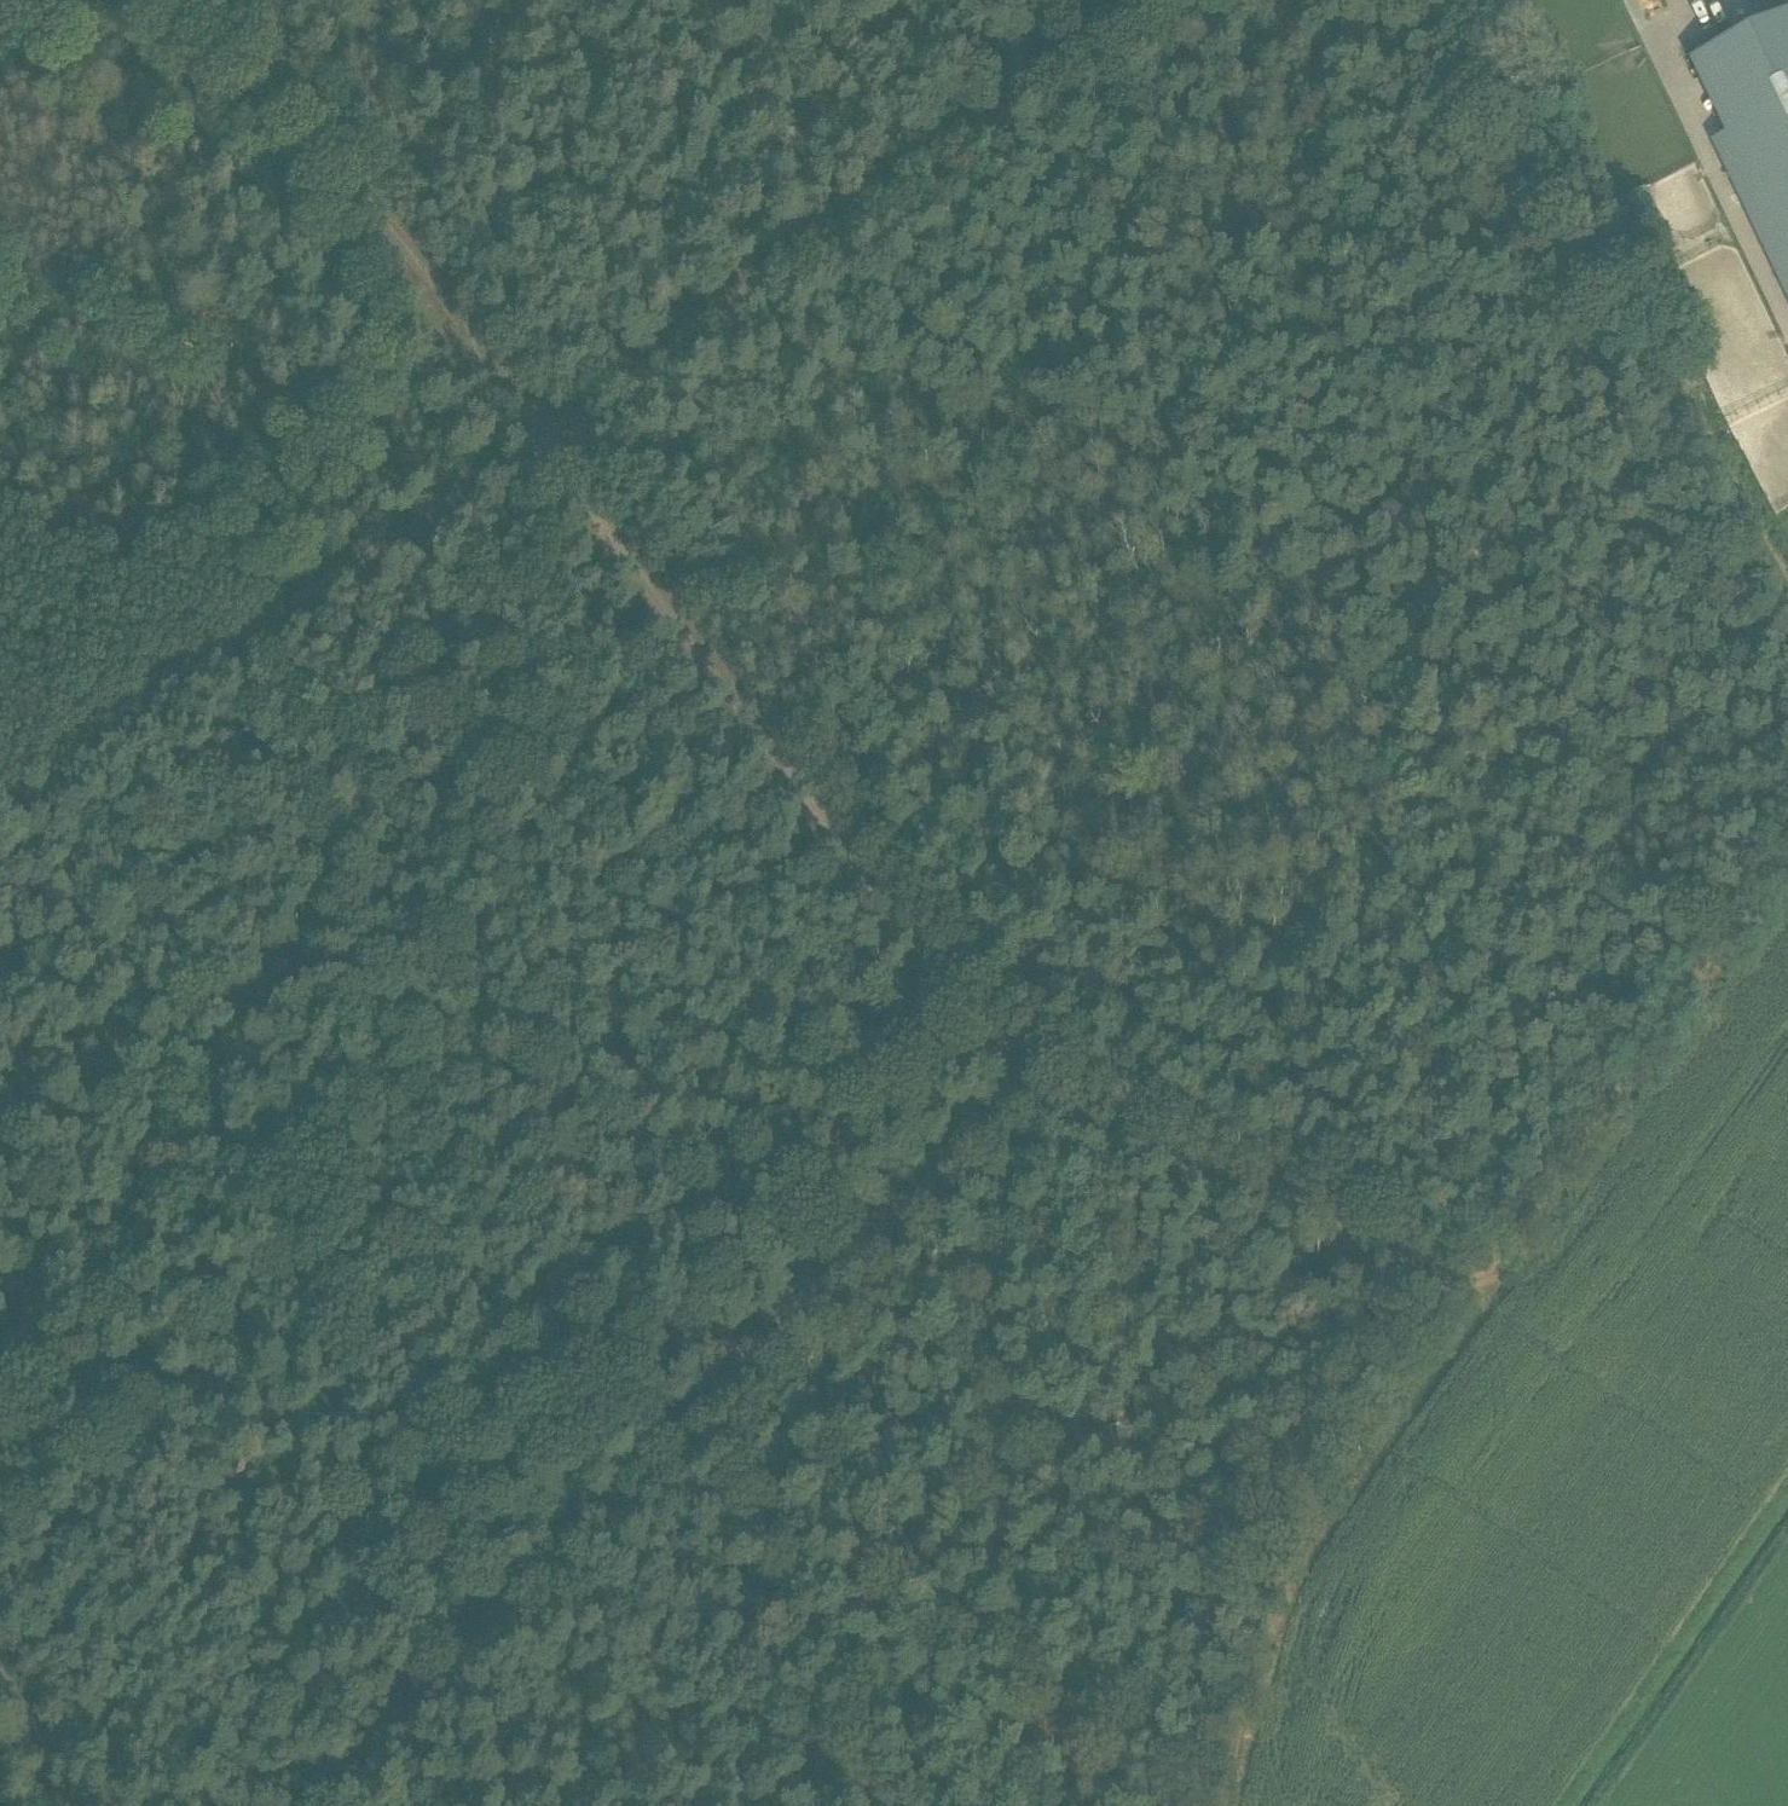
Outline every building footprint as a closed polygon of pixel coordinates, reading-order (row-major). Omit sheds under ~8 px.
[(1782,3),(1787,15),(1696,58),(1787,251),(1787,0),(1782,3)]
